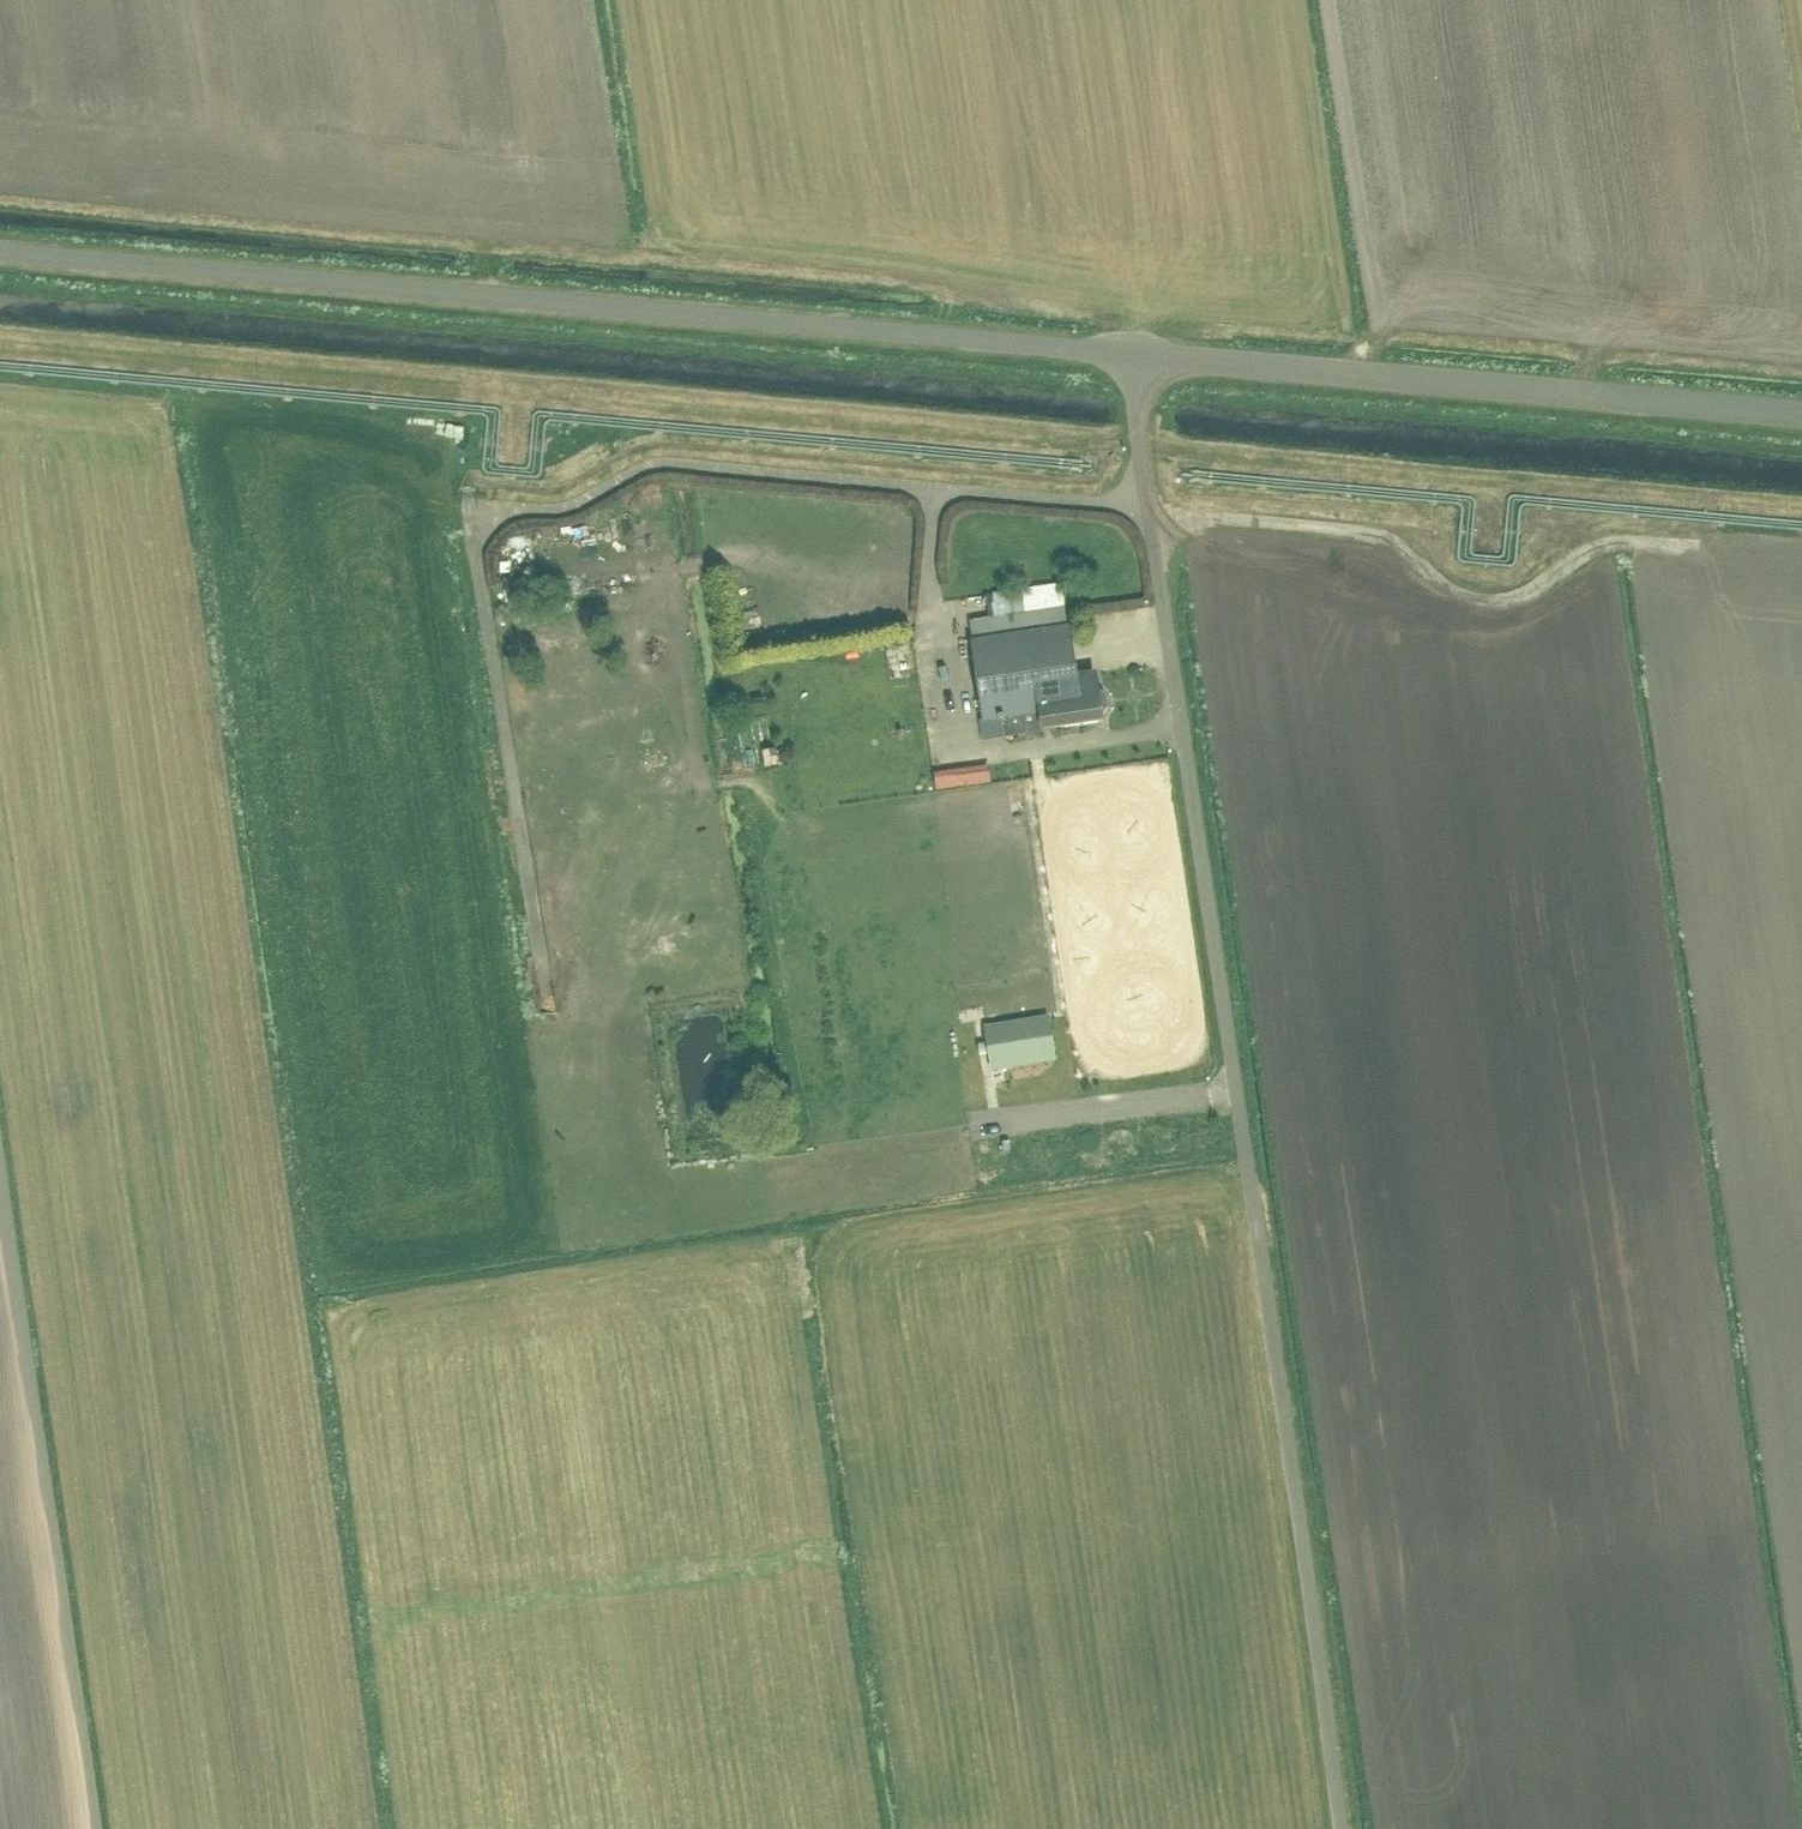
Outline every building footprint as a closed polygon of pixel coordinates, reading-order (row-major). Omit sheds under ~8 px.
[(1069,580),(998,585),(999,608),(1071,604),(1069,580)] [(1075,676),(1074,669),(1068,630),(972,644),(983,721),(1002,718),(1005,737),(1101,723),(1100,715),(1103,714),(1107,708),(1105,696),(1100,692),(1096,692),(1094,673),(1075,676)] [(955,772),(941,774),(943,788),(957,786),(955,772)] [(1047,1019),(1000,1027),(1006,1067),(1054,1059),(1047,1019)]
